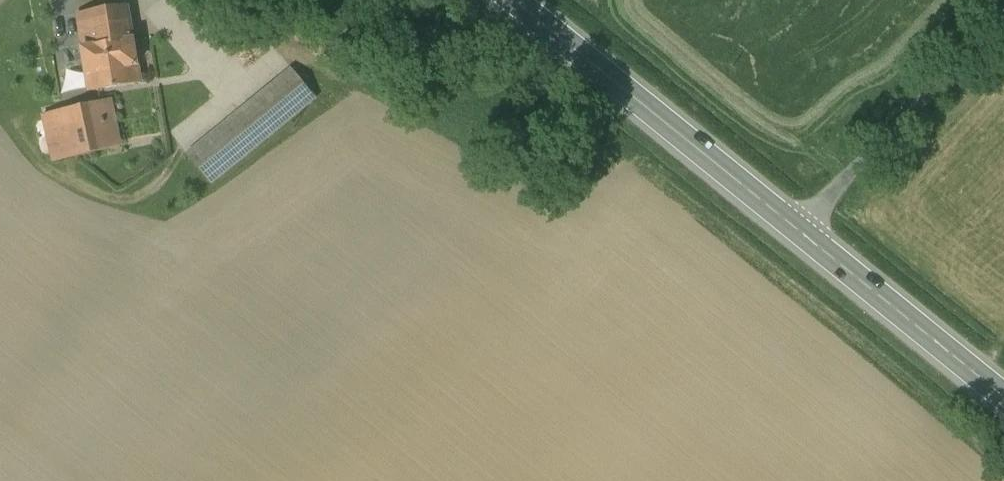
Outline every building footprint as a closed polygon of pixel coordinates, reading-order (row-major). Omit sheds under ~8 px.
[(128,8),(78,15),(84,49),(134,40),(128,8)] [(134,40),(84,49),(91,92),(141,83),(134,40)] [(292,70),(232,119),(255,147),(316,98),(292,70)] [(111,100),(43,116),(54,163),(121,147),(111,100)] [(232,119),(188,155),(212,183),(255,147),(232,119)]
